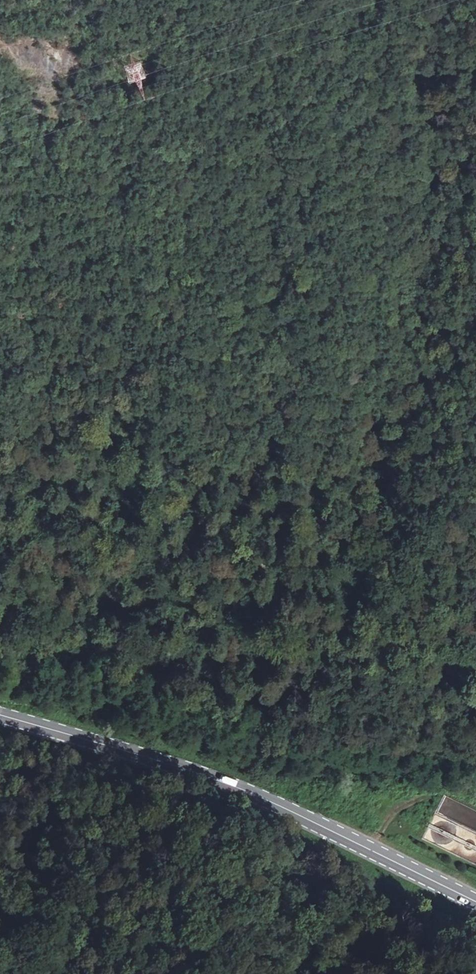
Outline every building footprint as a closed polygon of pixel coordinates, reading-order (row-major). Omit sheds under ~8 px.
[(450,817),(457,801),(445,796),(438,812),(450,817)]
